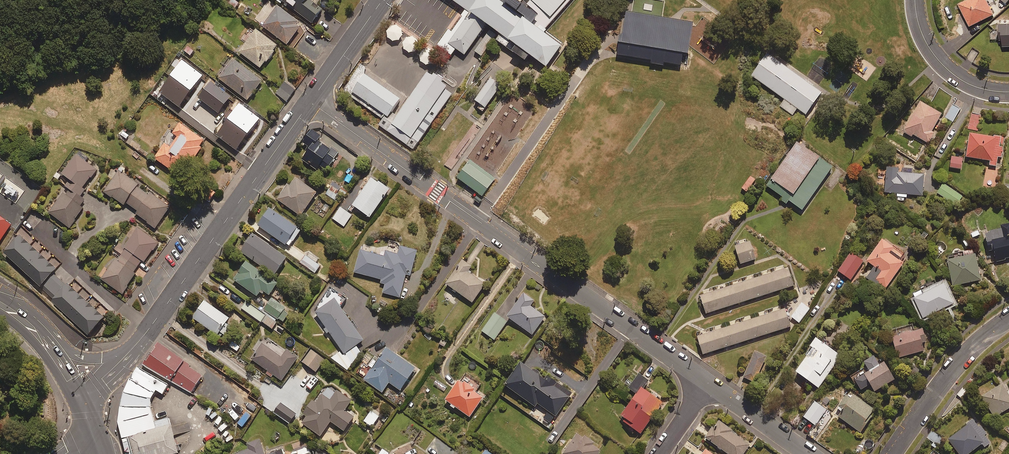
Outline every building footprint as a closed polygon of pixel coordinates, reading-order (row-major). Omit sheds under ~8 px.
[(312,24),(322,11),(310,2),(312,0),(281,0),(312,24)] [(563,43),(501,0),(458,0),(476,13),(453,45),(472,58),(495,26),(548,63),(563,43)] [(531,0),(557,22),(575,0),(531,0)] [(987,0),(971,0),(960,5),(970,27),(995,15),(987,0)] [(296,26),(298,24),(298,19),(292,19),(277,7),(262,26),(287,46),(300,29),(296,26)] [(387,38),(391,42),(394,42),(398,41),(401,39),(402,35),(401,31),(399,27),(395,26),(391,27),(387,30),(386,34),(387,38)] [(999,30),(989,31),(990,40),(1000,40),(999,30)] [(278,48),(256,31),(239,53),(261,70),(278,48)] [(406,52),(410,54),(413,53),(417,51),(418,49),(419,45),(418,41),(415,38),(409,37),(405,39),(403,44),(403,49),(406,52)] [(194,52),(186,46),(181,53),(189,59),(194,52)] [(422,64),(426,66),(430,66),(434,64),(437,60),(437,57),(435,53),(432,50),(428,49),(423,51),(420,55),(420,60),(422,64)] [(822,92),(768,53),(751,75),(784,99),(779,106),(792,115),(797,108),(806,114),(822,92)] [(262,83),(232,60),(217,78),(247,102),(262,83)] [(455,84),(433,69),(397,121),(418,136),(455,84)] [(409,96),(373,71),(358,91),(395,117),(409,96)] [(173,79),(170,76),(158,92),(223,144),(235,129),(230,126),(233,122),(219,111),(216,114),(209,109),(212,106),(196,93),(193,96),(190,93),(192,90),(175,77),(173,79)] [(507,84),(495,76),(479,98),(491,107),(507,84)] [(294,91),(285,84),(277,94),(286,102),(294,91)] [(540,110),(519,95),(502,119),(523,134),(540,110)] [(942,116),(921,104),(904,133),(912,138),(913,136),(929,145),(935,134),(932,133),(942,116)] [(960,110),(953,105),(946,118),(953,122),(960,110)] [(482,121),(462,107),(431,150),(452,164),(482,121)] [(981,116),(972,114),(967,128),(977,131),(981,116)] [(154,159),(178,177),(182,171),(184,173),(202,149),(200,148),(204,142),(180,125),(173,135),(178,138),(170,149),(165,145),(154,159)] [(327,171),(338,153),(317,141),(321,136),(311,130),(303,144),(307,147),(305,151),(307,152),(302,161),(317,171),(320,167),(327,171)] [(1001,147),(1002,140),(971,136),(968,159),(991,162),(991,166),(997,167),(998,158),(1002,159),(1003,147),(1001,147)] [(835,168),(797,141),(768,182),(806,209),(835,168)] [(98,171),(77,155),(62,175),(59,173),(55,178),(65,186),(60,193),(62,195),(49,213),(71,228),(85,209),(82,207),(86,201),(79,196),(98,171)] [(366,162),(358,157),(350,167),(358,173),(366,162)] [(503,178),(473,158),(461,174),(491,195),(503,178)] [(963,159),(952,158),(951,169),(962,170),(963,159)] [(887,169),(885,193),(897,194),(897,197),(908,198),(908,195),(923,196),(925,176),(899,174),(899,170),(887,169)] [(140,185),(119,170),(105,192),(125,206),(127,203),(139,212),(137,214),(157,228),(172,207),(152,194),(151,196),(139,187),(140,185)] [(317,194),(294,178),(277,201),(300,217),(317,194)] [(389,192),(372,180),(353,207),(370,219),(389,192)] [(340,192),(331,186),(326,194),(334,200),(340,192)] [(352,216),(340,208),(333,219),(344,227),(352,216)] [(302,232),(270,210),(258,227),(290,249),(302,232)] [(0,216),(0,243),(13,225),(0,216)] [(1003,228),(1005,241),(989,244),(991,252),(995,251),(997,261),(1008,259),(1008,226),(1003,228)] [(160,243),(139,229),(118,261),(117,260),(103,280),(124,294),(137,275),(135,274),(143,261),(146,263),(160,243)] [(969,233),(972,241),(981,237),(978,230),(969,233)] [(58,271),(22,237),(6,254),(43,288),(58,271)] [(286,260),(253,237),(241,254),(275,277),(286,260)] [(751,242),(735,246),(740,265),(756,261),(751,242)] [(894,250),(883,242),(867,263),(875,269),(867,279),(877,286),(879,284),(886,289),(904,265),(890,255),(894,250)] [(355,274),(380,281),(381,285),(385,285),(383,294),(400,299),(406,275),(411,277),(417,252),(389,245),(385,258),(361,251),(355,274)] [(316,264),(319,259),(309,252),(301,263),(313,272),(318,265),(316,264)] [(981,281),(975,252),(948,257),(954,287),(981,281)] [(864,263),(851,254),(839,273),(851,281),(864,263)] [(472,304),(485,286),(475,278),(476,276),(469,272),(473,267),(463,260),(446,285),(472,304)] [(233,281),(257,297),(259,294),(263,296),(264,294),(269,297),(277,286),(245,264),(233,281)] [(785,269),(698,296),(703,314),(790,286),(785,269)] [(68,287),(58,277),(45,291),(55,301),(54,302),(90,336),(106,320),(70,285),(68,287)] [(954,305),(945,286),(923,296),(921,292),(913,296),(923,319),(954,305)] [(368,295),(361,291),(359,296),(362,297),(359,302),(363,304),(368,295)] [(496,314),(507,322),(509,320),(532,336),(545,318),(531,308),(534,303),(524,295),(519,302),(510,295),(496,314)] [(285,309),(271,300),(264,312),(283,323),(288,315),(283,312),(285,309)] [(340,350),(329,358),(347,371),(361,354),(355,347),(364,341),(335,301),(315,315),(340,350)] [(193,320),(217,336),(220,333),(225,337),(231,327),(227,324),(229,319),(204,302),(193,320)] [(276,324),(277,324),(247,303),(242,311),(262,324),(272,331),(272,330),(281,336),(285,330),(276,324)] [(810,310),(802,304),(791,317),(799,323),(810,310)] [(784,308),(697,333),(702,353),(790,328),(784,308)] [(507,322),(496,314),(482,332),(494,341),(507,322)] [(927,343),(923,331),(893,339),(898,359),(924,352),(922,344),(927,343)] [(297,360),(266,339),(251,361),(282,382),(297,360)] [(197,393),(210,373),(160,341),(147,361),(197,393)] [(841,358),(818,341),(806,357),(808,359),(797,374),(818,390),(841,358)] [(415,371),(387,350),(364,381),(382,394),(389,384),(400,392),(415,371)] [(325,361),(311,351),(302,363),(315,373),(325,361)] [(766,359),(755,353),(744,378),(755,384),(766,359)] [(881,365),(875,355),(863,362),(870,374),(856,382),(862,393),(872,387),(875,393),(895,381),(885,363),(881,365)] [(537,405),(547,412),(542,419),(550,424),(554,417),(556,418),(572,395),(547,377),(544,381),(520,365),(505,387),(535,408),(537,405)] [(126,431),(133,453),(168,453),(179,451),(177,443),(171,419),(159,421),(155,412),(154,404),(160,390),(169,392),(171,382),(139,367),(127,390),(124,413),(126,431)] [(470,419),(484,399),(475,392),(480,386),(465,375),(446,402),(452,406),(450,408),(454,411),(456,409),(470,419)] [(314,377),(306,388),(311,391),(318,380),(314,377)] [(638,395),(621,418),(623,419),(621,422),(640,436),(662,405),(644,391),(649,384),(639,377),(630,390),(638,395)] [(259,405),(227,380),(223,384),(237,395),(232,402),(250,416),(259,405)] [(1005,385),(983,398),(995,418),(1008,410),(1008,391),(1005,385)] [(969,393),(962,388),(957,395),(963,400),(969,393)] [(351,403),(333,389),(325,390),(320,396),(304,416),(307,418),(302,425),(320,438),(331,423),(344,433),(354,420),(344,413),(351,403)] [(856,393),(851,390),(834,415),(860,433),(875,411),(854,396),(856,393)] [(827,411),(816,403),(805,419),(816,427),(827,411)] [(296,416),(281,405),(274,413),(289,424),(294,418),(296,416)] [(379,417),(372,412),(364,423),(372,428),(379,417)] [(991,444),(986,438),(988,436),(981,426),(978,428),(972,419),(967,423),(970,426),(949,442),(958,453),(971,453),(982,445),(985,449),(991,444)] [(718,423),(706,439),(726,453),(744,453),(750,446),(718,423)] [(564,453),(601,453),(593,447),(594,445),(586,439),(584,441),(578,436),(564,453)] [(875,445),(866,438),(862,445),(871,452),(875,445)] [(262,440),(249,444),(251,450),(238,453),(267,453),(262,440)]
